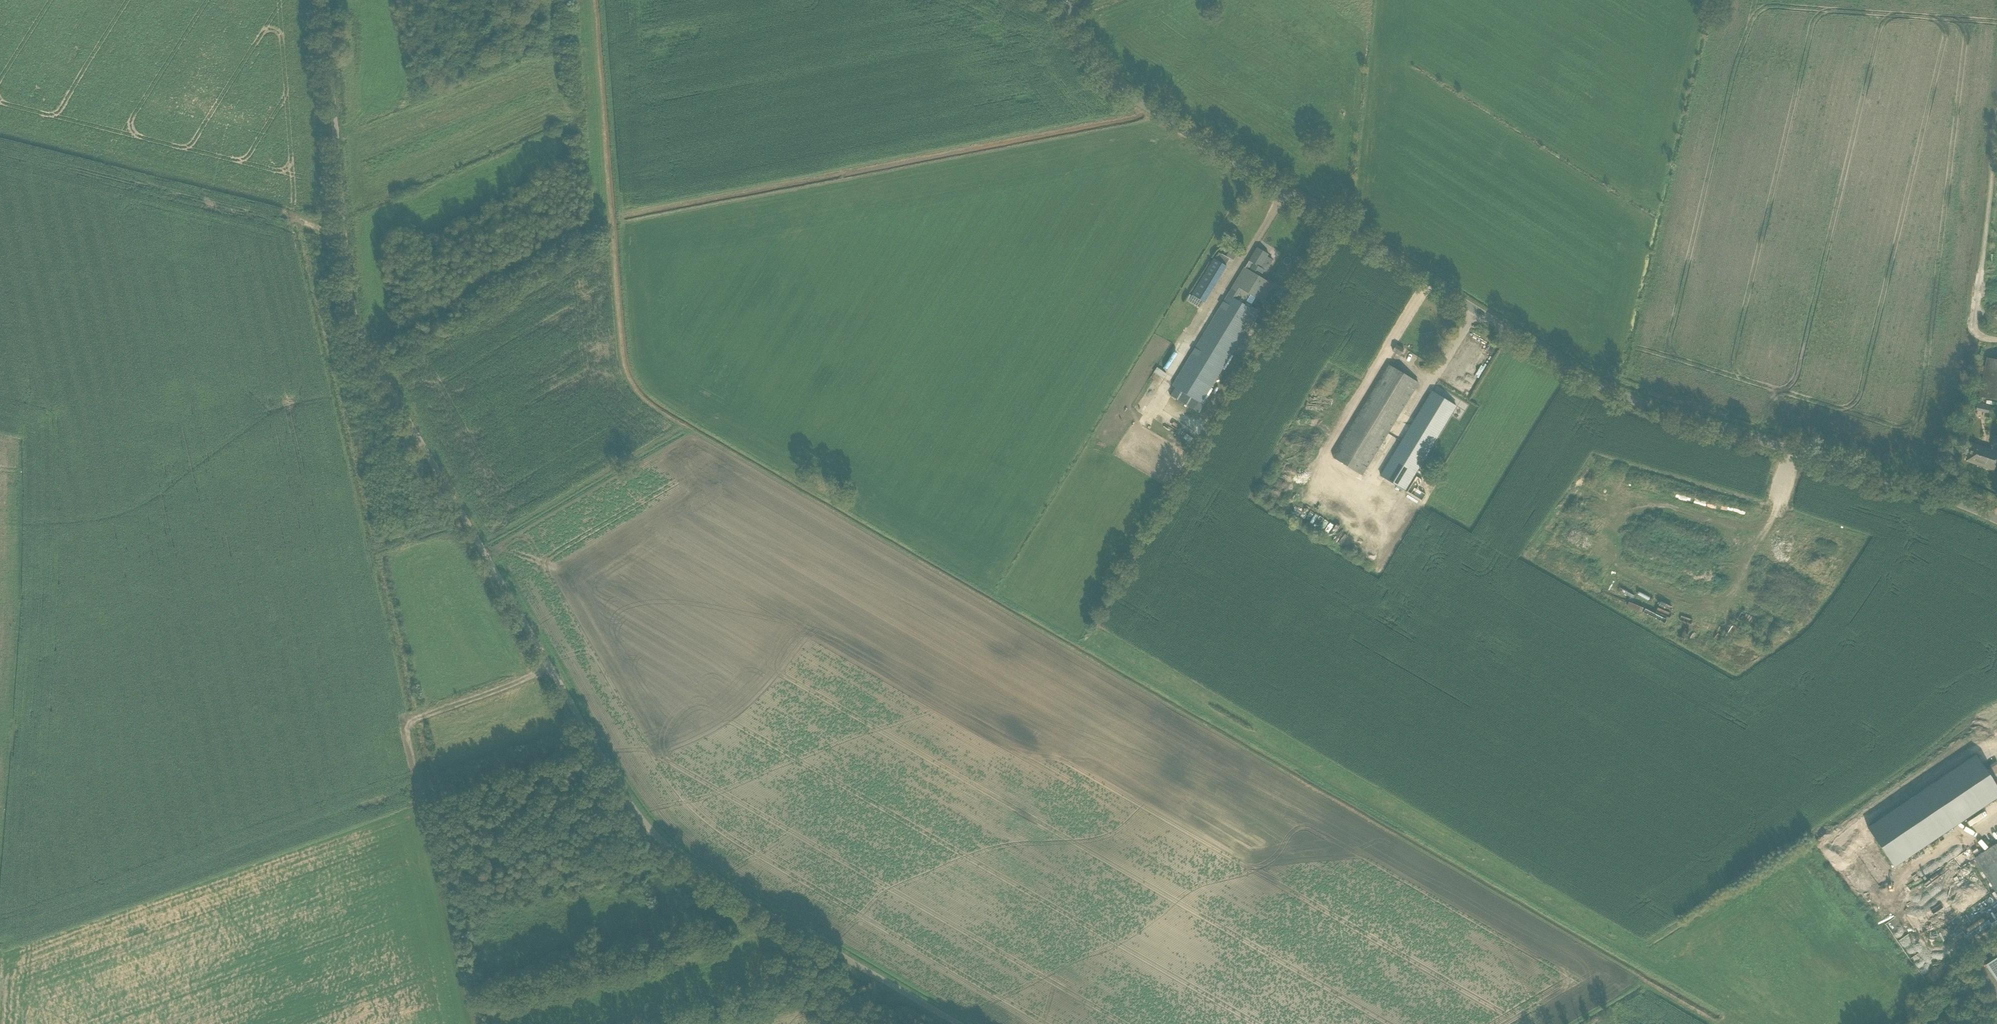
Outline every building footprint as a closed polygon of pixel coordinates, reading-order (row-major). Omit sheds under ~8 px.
[(1231,289),(1227,296),(1249,309),(1251,306),(1252,305),(1246,301),(1250,294),(1263,302),(1273,285),(1260,277),(1264,269),(1261,267),(1268,254),(1257,247),(1245,268),(1244,268),(1231,289)] [(1226,256),(1219,251),(1215,257),(1229,265),(1236,253),(1230,250),(1226,256)] [(1214,259),(1192,295),(1205,303),(1227,267),(1214,259)] [(1175,388),(1170,395),(1193,409),(1198,402),(1201,404),(1258,310),(1251,306),(1249,309),(1227,296),(1172,387),(1175,388)] [(1393,351),(1400,356),(1404,349),(1396,345),(1393,351)] [(1987,353),(1984,369),(1996,372),(1996,355),(1987,353)] [(1333,458),(1362,475),(1418,383),(1389,365),(1333,458)] [(1414,420),(1380,476),(1404,491),(1417,469),(1455,408),(1456,406),(1447,400),(1432,391),(1427,400),(1414,420)] [(1177,418),(1198,432),(1201,427),(1181,413),(1177,418)] [(1993,470),(1996,458),(1996,437),(1995,437),(1991,446),(1992,446),(1990,450),(1972,444),(1970,449),(1967,459),(1981,463),(1980,465),(1993,470)] [(1399,499),(1409,505),(1413,497),(1406,493),(1405,495),(1402,493),(1399,499)] [(1734,624),(1724,637),(1729,641),(1740,628),(1734,624)] [(1868,827),(1895,867),(1996,799),(1996,790),(1981,766),(1975,757),(1974,756),(1868,827)] [(1975,858),(1990,883),(1991,883),(1996,892),(1996,843),(1975,858)] [(1985,964),(1996,982),(1996,956),(1985,964)]
